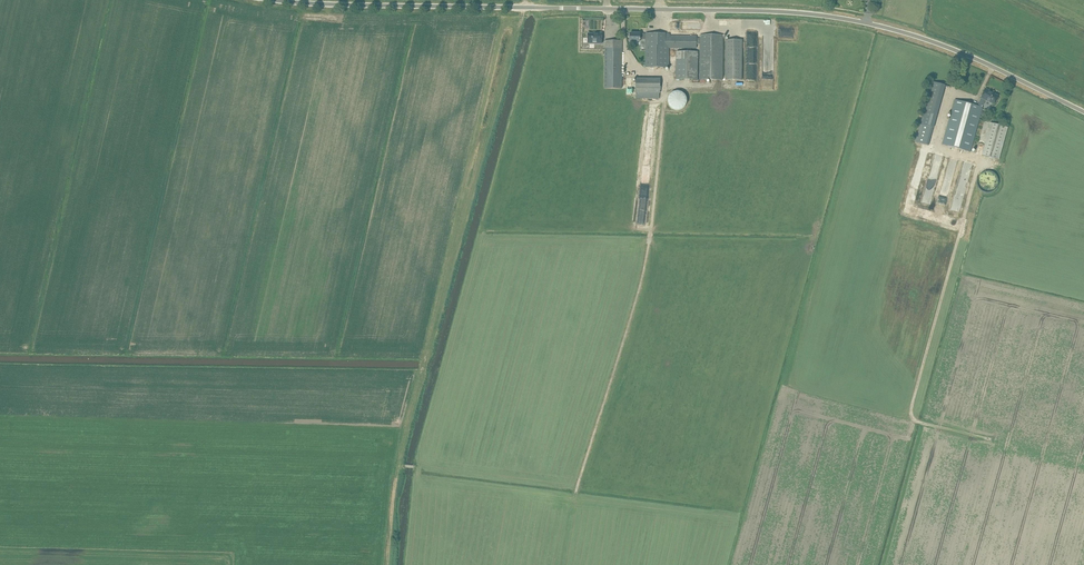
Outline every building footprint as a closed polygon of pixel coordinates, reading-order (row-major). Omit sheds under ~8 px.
[(775,35),(796,36),(796,29),(789,28),(789,25),(775,24),(775,35)] [(588,34),(588,43),(589,43),(589,42),(595,42),(595,43),(602,43),(602,33),(595,33),(595,34),(593,34),(588,34)] [(646,40),(646,34),(640,34),(640,33),(630,33),(630,41),(640,42),(640,40),(646,40)] [(722,80),(723,35),(700,35),(700,38),(696,38),(696,36),(670,36),(670,34),(646,33),(646,34),(646,40),(646,45),(646,67),(668,68),(669,48),(696,48),(696,44),(700,44),(700,79),(722,80)] [(725,80),(742,80),(742,40),(726,40),(725,80)] [(605,88),(622,88),(622,41),(605,41),(605,88)] [(698,80),(698,51),(676,51),(676,79),(698,80)] [(660,79),(636,79),(636,99),(660,99),(660,79)] [(932,81),(931,87),(944,91),(945,86),(945,85),(932,81)] [(970,152),(982,107),(985,100),(994,104),(998,95),(991,91),(986,88),(981,98),(978,106),(955,99),(942,144),(970,152)] [(677,91),(676,91),(674,92),(672,93),(671,94),(669,96),(668,98),(668,100),(668,103),(669,105),(670,106),(671,108),(672,109),(674,110),(676,110),(679,110),(681,110),(683,109),(685,107),(686,106),(687,104),(687,103),(687,101),(687,99),(686,96),(685,95),(683,93),(681,92),(679,91),(677,91)] [(924,112),(920,125),(933,128),(936,116),(924,112)] [(991,122),(985,144),(982,155),(999,160),(1008,127),(991,122)] [(918,182),(922,162),(917,160),(914,174),(913,181),(918,182)] [(961,202),(970,166),(962,164),(955,192),(959,193),(958,197),(957,197),(956,200),(961,202)] [(996,173),(983,172),(983,187),(995,187),(996,173)] [(903,212),(931,219),(932,214),(905,206),(903,212)]
